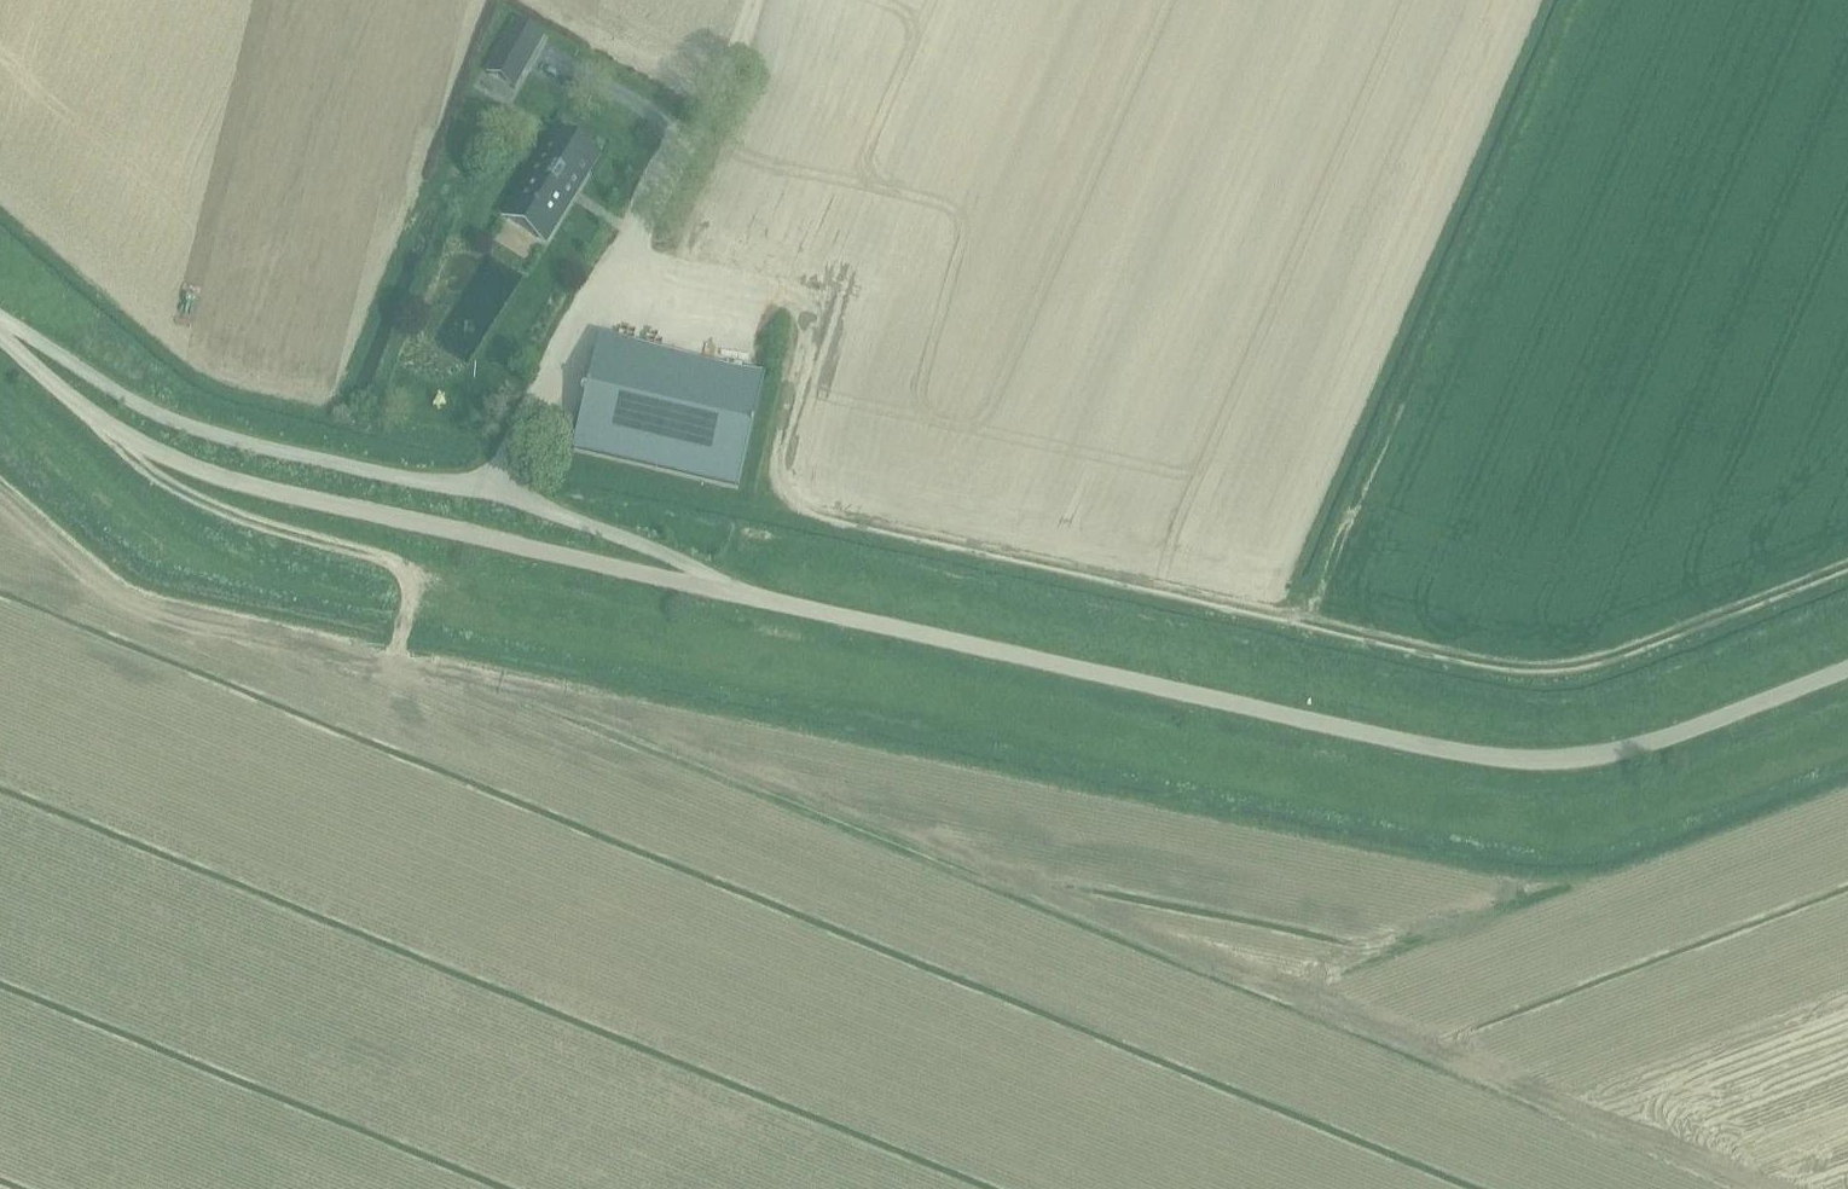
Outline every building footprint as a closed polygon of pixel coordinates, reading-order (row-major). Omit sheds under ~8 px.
[(516,24),(515,23),(487,74),(488,74),(513,89),(514,89),(543,39),(542,38),(516,24)] [(602,159),(555,130),(500,220),(547,249),(602,159)] [(753,315),(756,330),(771,327),(768,312),(753,315)] [(765,376),(599,338),(573,451),(738,490),(765,376)]
